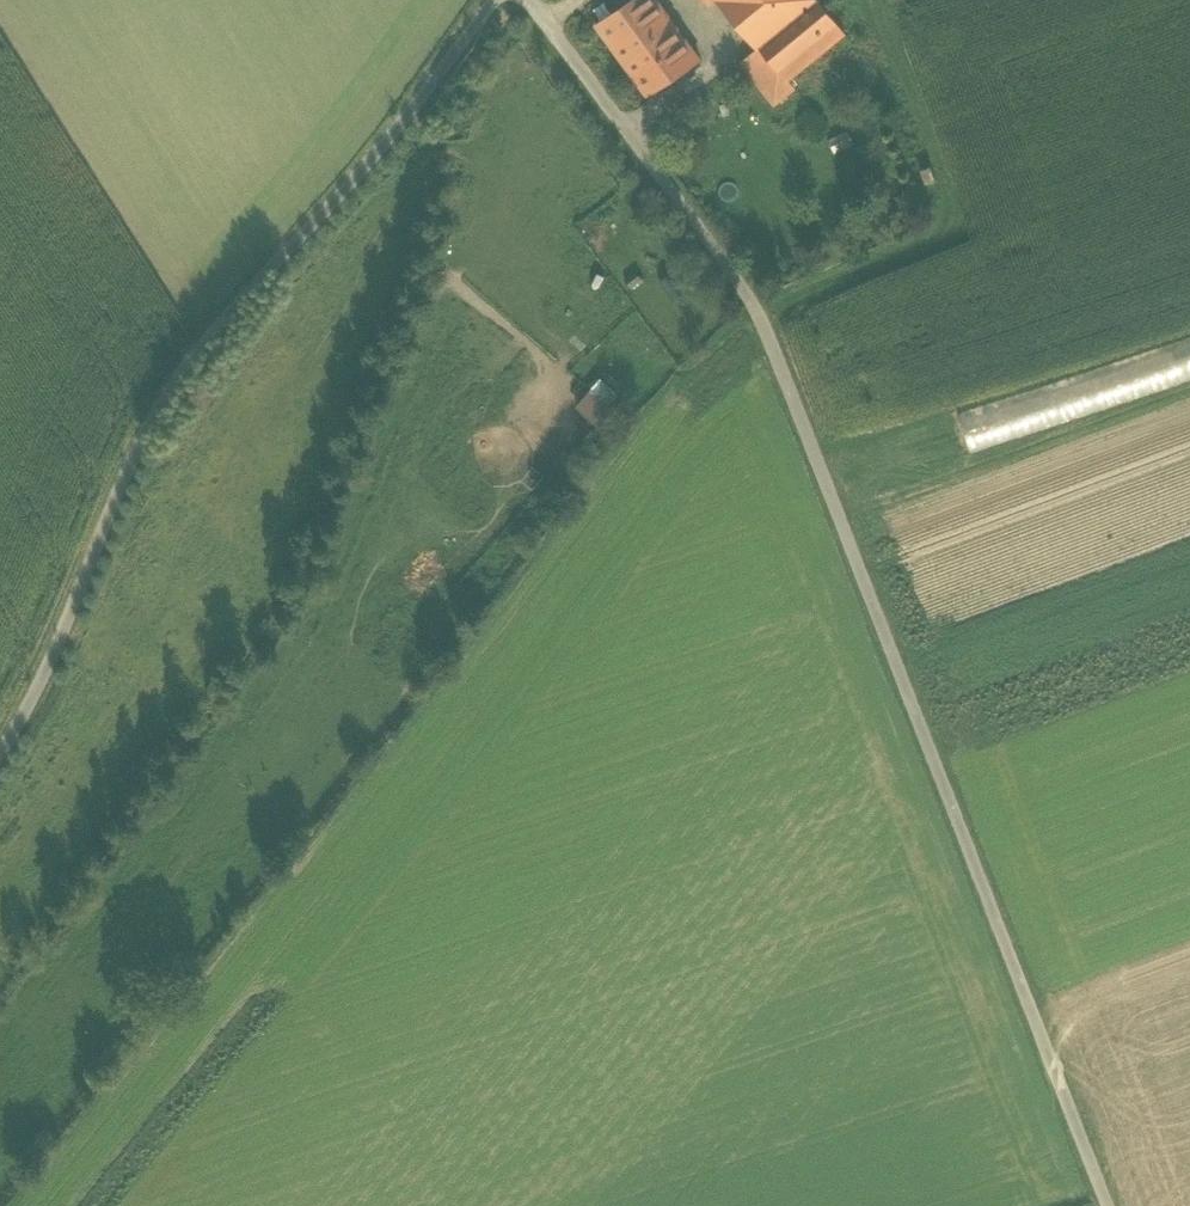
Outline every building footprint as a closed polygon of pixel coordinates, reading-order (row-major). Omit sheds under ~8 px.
[(648,95),(700,61),(655,0),(633,0),(596,26),(648,95)] [(758,49),(817,1),(817,0),(718,0),(758,49)] [(845,34),(817,1),(758,49),(742,62),(775,103),(794,87),(788,80),(845,34)] [(848,130),(828,140),(835,155),(855,145),(848,130)] [(684,294),(668,274),(659,282),(674,301),(684,294)] [(600,377),(589,389),(607,405),(618,394),(600,377)] [(607,405),(589,389),(573,406),(597,427),(612,410),(607,405)]
